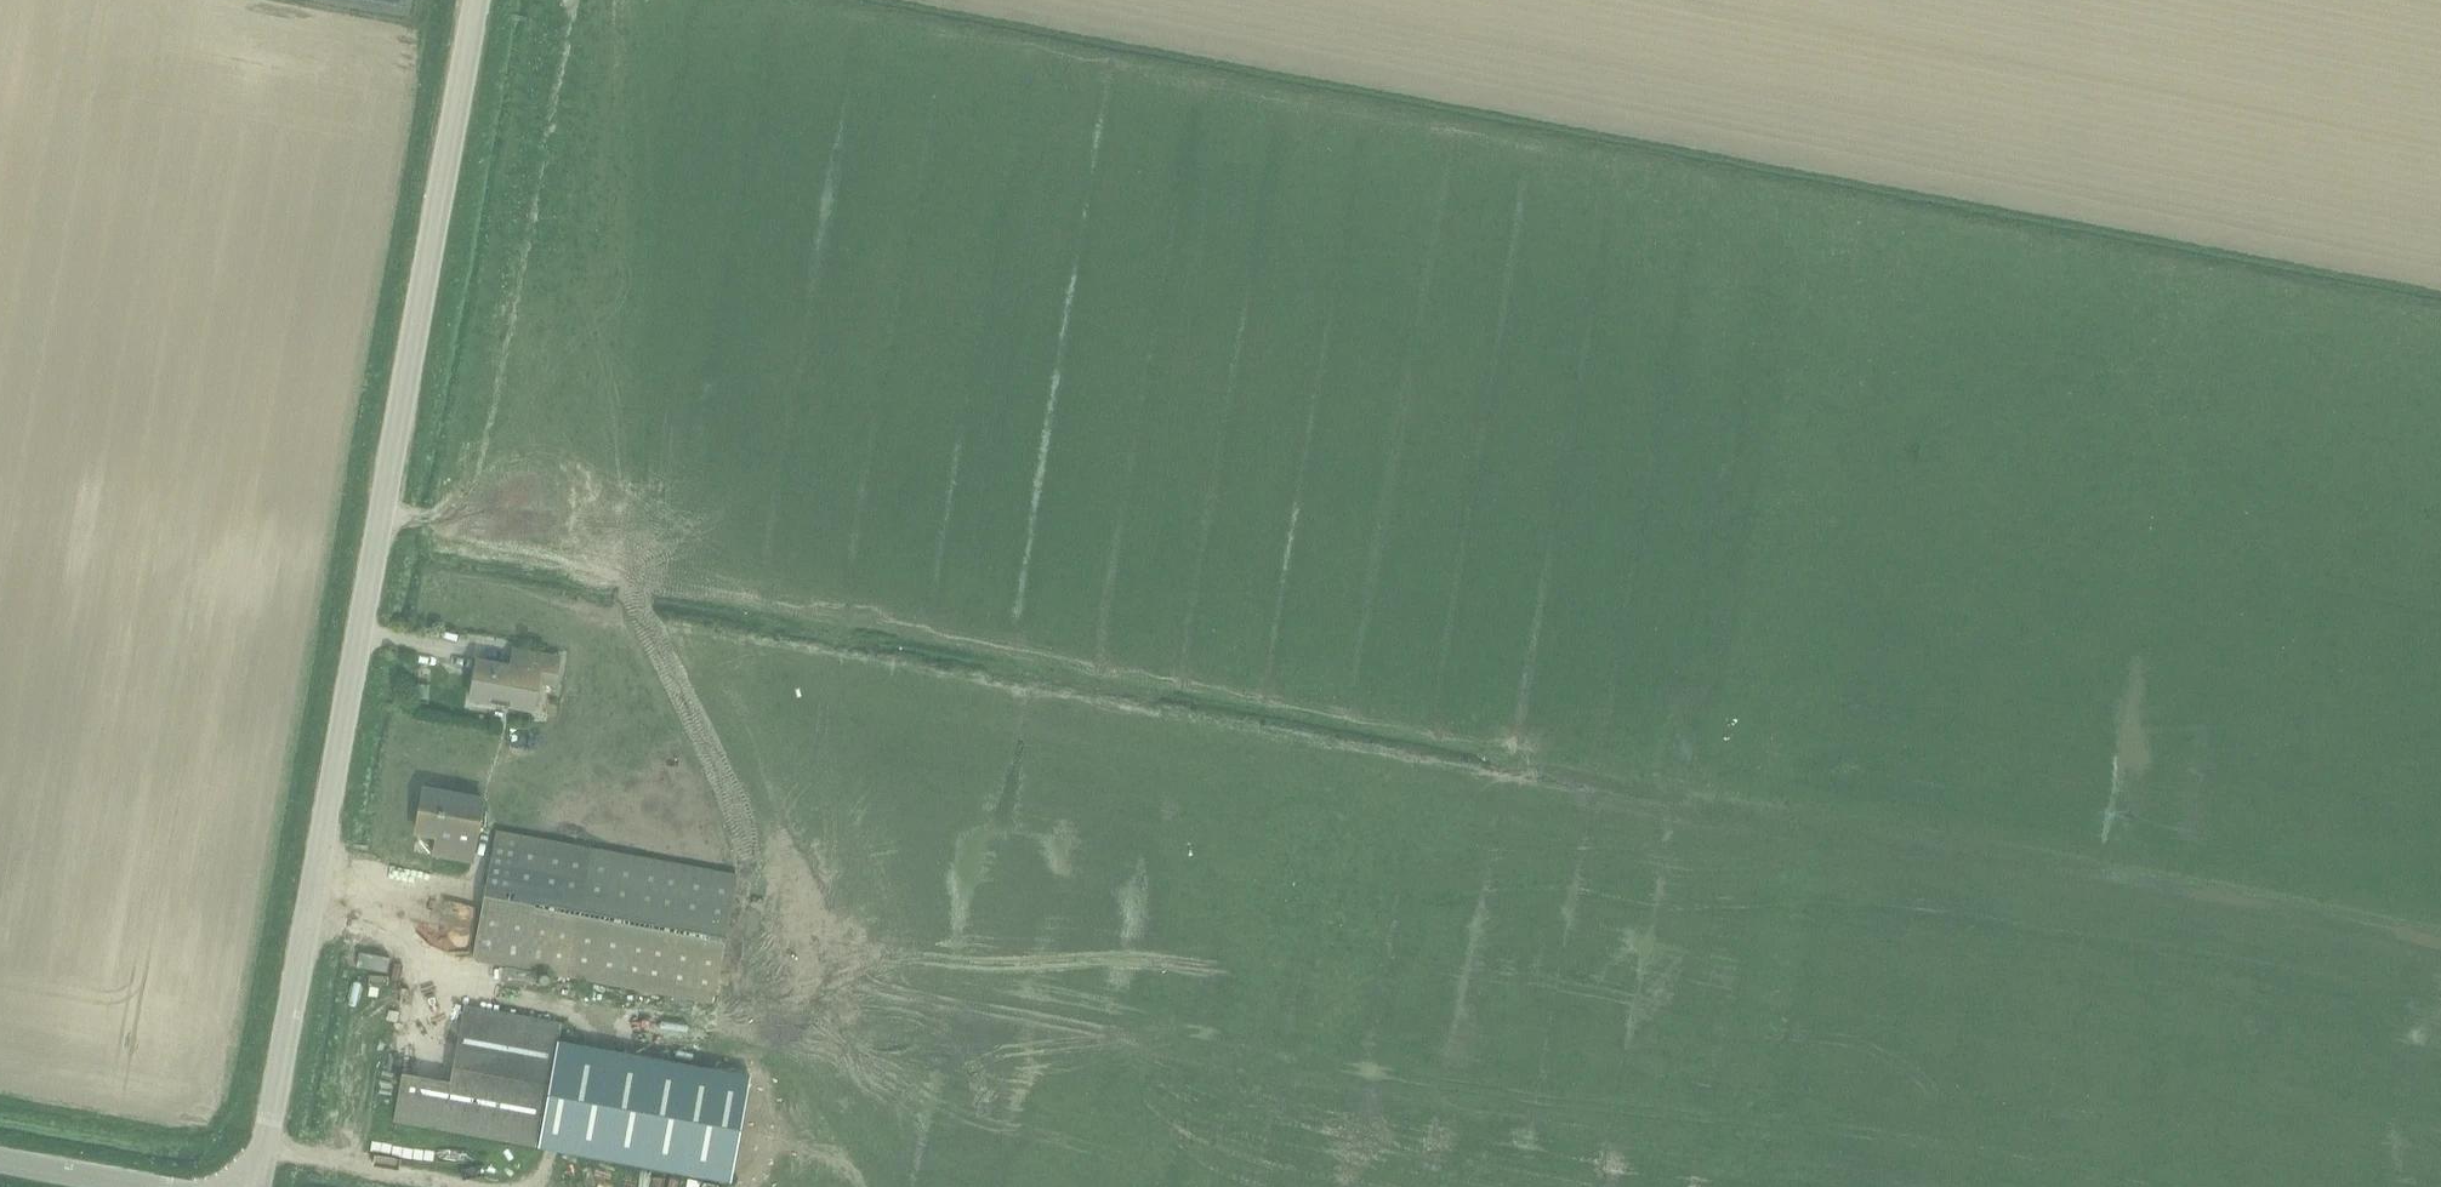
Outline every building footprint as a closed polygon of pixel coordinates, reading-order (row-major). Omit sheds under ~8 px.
[(478,661),(471,700),(534,711),(539,683),(555,686),(560,658),(515,650),(512,667),(478,661)] [(472,861),(483,800),(426,790),(418,833),(439,837),(436,854),(472,861)] [(474,956),(716,1001),(739,877),(497,832),(474,956)] [(404,1072),(395,1120),(541,1147),(560,1042),(564,1023),(526,1016),(524,1016),(496,1010),(466,1005),(466,1006),(452,1081),(404,1072)] [(560,1042),(541,1147),(684,1172),(731,1181),(750,1076),(705,1068),(560,1042)]
